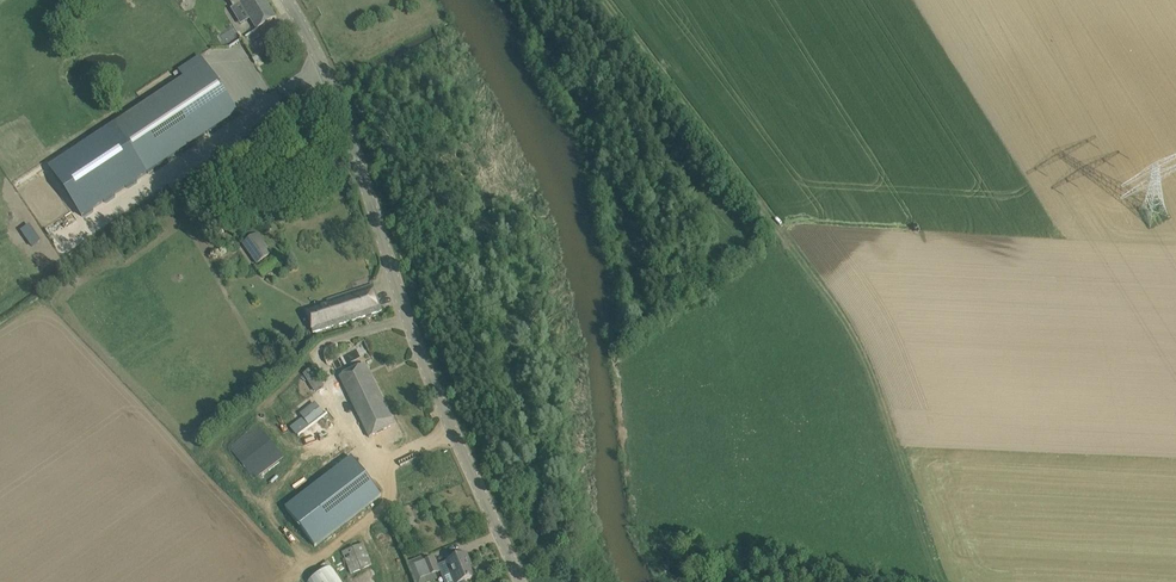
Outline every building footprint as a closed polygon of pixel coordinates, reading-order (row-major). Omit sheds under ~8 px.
[(258,29),(277,17),(266,0),(230,0),(235,7),(241,3),(258,29)] [(228,46),(238,42),(234,31),(224,35),(228,46)] [(66,156),(55,163),(72,188),(88,213),(148,173),(158,166),(238,113),(205,64),(183,78),(123,118),(115,124),(89,141),(66,156)] [(259,233),(242,244),(256,264),(272,253),(259,233)] [(278,251),(257,266),(264,276),(285,261),(278,251)] [(373,285),(362,289),(327,300),(328,305),(306,312),(313,333),(382,311),(373,285)] [(364,364),(339,376),(358,416),(360,415),(364,423),(360,425),(367,438),(373,435),(373,436),(394,426),(364,364)] [(316,391),(324,386),(312,368),(304,373),(316,391)] [(290,426),(305,446),(262,478),(262,487),(299,488),(324,470),(323,470),(354,448),(328,412),(323,412),(315,401),(301,412),(300,418),(290,426)] [(256,423),(229,448),(254,481),(284,458),(256,423)] [(381,495),(352,457),(285,509),(315,547),(381,495)] [(351,573),(371,565),(363,544),(343,552),(351,573)] [(466,554),(446,562),(455,581),(465,581),(474,578),(467,562),(469,561),(466,554)] [(428,560),(426,556),(408,564),(416,581),(431,581),(437,579),(435,574),(440,572),(434,558),(428,560)] [(330,568),(309,581),(340,581),(330,568)]
